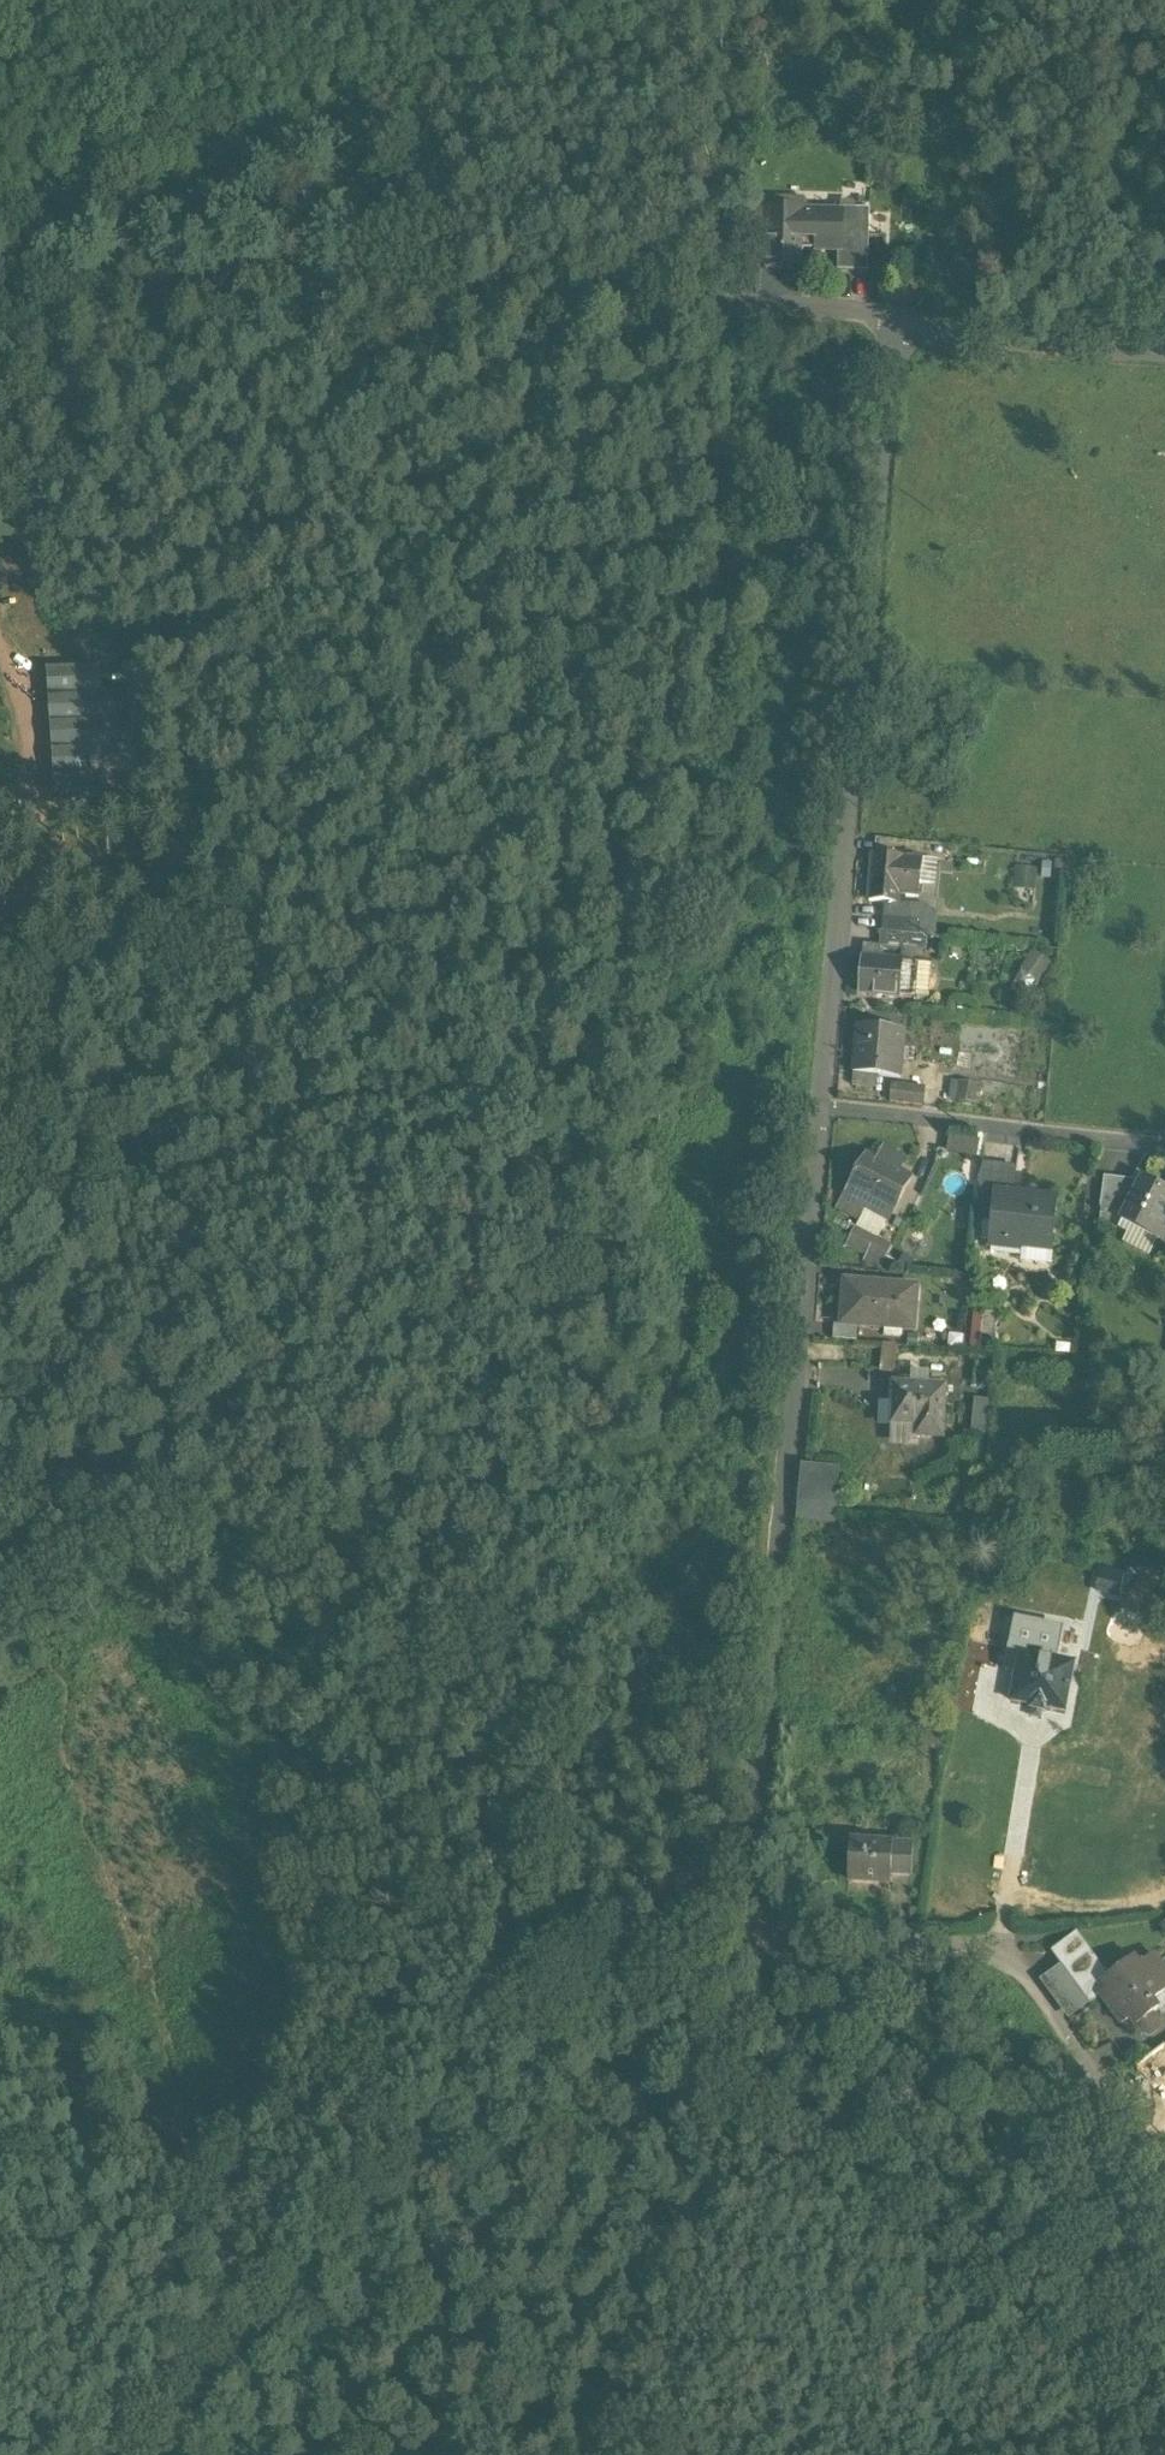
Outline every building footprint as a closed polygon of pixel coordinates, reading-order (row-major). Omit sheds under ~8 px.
[(839,210),(802,210),(802,212),(767,210),(766,242),(758,241),(757,254),(766,255),(765,266),(800,267),(801,247),(838,248),(839,241),(869,241),(870,208),(840,207),(839,210)] [(869,241),(839,241),(838,248),(838,268),(868,269),(869,241)] [(89,674),(50,677),(59,800),(97,797),(96,771),(90,701),(89,674)] [(134,697),(90,701),(96,771),(139,768),(134,697)] [(909,857),(874,853),(869,900),(904,904),(905,895),(909,857)] [(922,858),(909,857),(905,895),(918,896),(922,858)] [(921,919),(883,916),(881,930),(920,934),(921,919)] [(927,935),(880,933),(880,947),(925,950),(927,935)] [(917,961),(864,956),(860,991),(914,996),(915,990),(917,961)] [(930,962),(917,961),(915,990),(928,991),(930,962)] [(904,1028),(857,1023),(853,1070),(878,1073),(900,1075),(904,1028)] [(878,1073),(853,1070),(852,1083),(876,1085),(878,1073)] [(979,1099),(979,1078),(951,1077),(950,1098),(979,1099)] [(925,1086),(891,1081),(889,1098),(923,1103),(925,1086)] [(978,1139),(950,1133),(947,1149),(974,1154),(978,1139)] [(878,1157),(867,1152),(857,1171),(855,1170),(854,1173),(855,1173),(837,1206),(859,1218),(865,1207),(888,1219),(912,1175),(888,1163),(892,1156),(881,1151),(878,1157)] [(1143,1179),(1104,1175),(1100,1207),(1101,1208),(1099,1224),(1120,1228),(1124,1221),(1122,1220),(1143,1179)] [(1143,1179),(1122,1220),(1124,1221),(1158,1238),(1164,1225),(1164,1190),(1143,1179)] [(1058,1197),(994,1190),(989,1243),(1015,1246),(1016,1238),(1053,1242),(1058,1197)] [(877,1236),(850,1221),(846,1228),(851,1231),(847,1240),(867,1251),(869,1252),(877,1236)] [(1158,1238),(1124,1221),(1120,1228),(1128,1232),(1123,1241),(1149,1255),(1158,1238)] [(892,1244),(877,1236),(869,1252),(867,1251),(863,1258),(879,1266),(881,1263),(890,1268),(894,1259),(886,1254),(892,1244)] [(918,1285),(852,1280),(850,1298),(843,1297),(841,1323),(914,1329),(918,1285)] [(992,1345),(999,1313),(974,1307),(967,1340),(992,1345)] [(895,1344),(883,1343),(880,1367),(893,1368),(895,1344)] [(945,1386),(895,1384),(893,1421),(917,1422),(917,1434),(942,1435),(945,1386)] [(974,1396),(974,1420),(990,1420),(990,1396),(974,1396)] [(799,1460),(798,1510),(839,1511),(840,1461),(799,1460)] [(1061,1654),(1042,1650),(1040,1659),(1010,1653),(1007,1672),(1017,1674),(1012,1702),(1032,1706),(1031,1710),(1045,1712),(1045,1709),(1065,1712),(1074,1666),(1059,1663),(1061,1654)] [(893,1845),(850,1842),(848,1881),(890,1884),(891,1874),(893,1846),(893,1845)] [(911,1847),(893,1846),(891,1874),(909,1875),(911,1847)] [(1077,1932),(1051,1951),(1090,2004),(1100,1996),(1099,1994),(1109,1987),(1104,1980),(1109,1976),(1077,1932)] [(1139,1965),(1134,1958),(1109,1976),(1104,1980),(1109,1987),(1099,1994),(1100,1996),(1122,2024),(1131,2017),(1141,2032),(1150,2034),(1157,2029),(1156,2020),(1152,2014),(1158,2010),(1152,2002),(1164,1993),(1164,1969),(1154,1954),(1139,1965)] [(1164,2045),(1135,2067),(1161,2102),(1164,2099),(1164,2045)]
